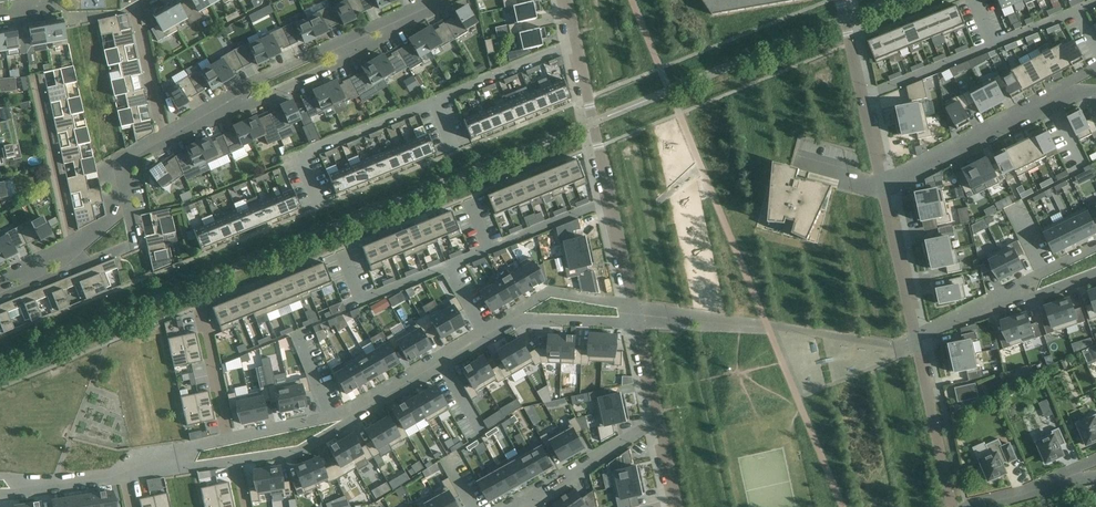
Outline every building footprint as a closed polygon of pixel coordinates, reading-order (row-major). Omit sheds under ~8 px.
[(165,6),(178,30),(179,29),(176,25),(187,18),(193,15),(190,9),(186,2),(180,5),(177,0),(175,0),(165,6)] [(186,2),(190,9),(193,15),(196,20),(201,17),(198,12),(199,11),(211,5),(208,0),(189,0),(186,2)] [(365,11),(360,0),(344,0),(345,2),(334,7),(343,25),(355,20),(352,15),(358,13),(358,15),(365,11)] [(365,11),(372,8),(372,6),(377,4),(379,9),(390,4),(389,0),(360,0),(365,11)] [(713,15),(803,0),(702,0),(713,15)] [(1013,5),(1011,0),(998,0),(1002,10),(1013,5)] [(518,5),(511,6),(514,24),(508,25),(510,35),(517,33),(524,32),(521,22),(534,19),(532,13),(540,12),(537,1),(518,5)] [(955,32),(966,27),(958,5),(946,10),(955,32)] [(152,29),(159,41),(178,30),(165,6),(158,10),(157,9),(154,11),(154,12),(153,13),(159,24),(152,29)] [(307,19),(315,38),(327,33),(325,28),(330,26),(331,27),(338,24),(329,6),(316,12),(317,15),(307,19)] [(451,18),(445,22),(455,39),(467,32),(466,29),(476,24),(466,6),(454,13),(457,17),(452,20),(451,18)] [(935,15),(944,36),(955,32),(946,10),(935,15)] [(237,11),(231,14),(233,19),(240,16),(237,11)] [(1016,13),(1008,16),(1012,25),(1020,22),(1016,13)] [(231,14),(224,17),(227,22),(233,19),(231,14)] [(924,19),(932,38),(942,34),(943,36),(944,36),(935,15),(924,19)] [(104,51),(134,44),(130,29),(119,31),(116,16),(97,20),(101,36),(113,33),(116,48),(104,50),(104,51)] [(46,44),(52,42),(53,47),(68,44),(66,33),(65,33),(63,19),(42,22),(46,44)] [(315,38),(307,19),(297,24),(296,22),(282,28),(291,46),(298,43),(297,41),(302,38),(304,43),(315,38)] [(913,24),(921,43),(932,38),(924,19),(913,24)] [(25,41),(27,54),(35,52),(47,50),(46,44),(42,22),(29,25),(31,40),(25,41)] [(430,27),(419,33),(430,51),(439,45),(441,48),(455,39),(445,22),(438,26),(439,28),(433,32),(430,27)] [(913,24),(902,28),(910,47),(912,53),(923,49),(921,43),(913,24)] [(233,31),(230,26),(223,29),(226,35),(233,31)] [(3,29),(2,29),(5,50),(18,48),(19,55),(27,54),(25,41),(18,42),(15,27),(7,28),(7,27),(3,28),(3,29)] [(291,46),(282,28),(269,34),(270,36),(260,41),(268,60),(280,54),(278,50),(283,47),(284,49),(291,46)] [(520,50),(507,53),(509,63),(531,54),(531,53),(530,49),(540,46),(538,40),(546,39),(543,28),(524,32),(517,33),(520,50)] [(891,32),(899,54),(900,54),(899,52),(909,47),(902,28),(891,32)] [(899,54),(891,32),(879,37),(888,59),(899,54)] [(403,47),(397,50),(407,67),(409,70),(422,62),(419,57),(430,51),(419,33),(408,40),(411,45),(404,49),(403,47)] [(888,59),(879,37),(868,42),(877,63),(888,59)] [(491,39),(484,41),(487,54),(494,53),(491,39)] [(249,43),(233,49),(243,68),(251,64),(250,62),(255,60),(257,65),(268,60),(260,41),(250,46),(249,43)] [(1063,47),(1062,44),(1061,44),(1073,67),(1084,61),(1074,41),(1063,47)] [(134,45),(134,44),(104,51),(106,60),(107,67),(120,64),(123,78),(110,81),(111,81),(140,74),(137,59),(136,59),(126,61),(123,47),(133,45),(134,45)] [(1073,67),(1061,44),(1051,50),(1052,51),(1063,71),(1070,67),(1070,66),(1072,65),(1072,66),(1073,67)] [(221,60),(212,66),(222,84),(233,77),(230,73),(235,70),(236,72),(243,68),(233,49),(220,58),(221,60)] [(383,55),(372,61),(382,79),(386,85),(396,79),(393,75),(407,67),(397,50),(391,54),(392,56),(385,59),(383,55)] [(1063,71),(1052,51),(1051,50),(1041,55),(1042,56),(1050,72),(1053,76),(1060,72),(1060,71),(1062,70),(1062,71),(1063,71)] [(989,53),(983,55),(986,61),(991,59),(991,58),(990,57),(989,53)] [(1031,60),(1032,62),(1038,72),(1043,81),(1043,80),(1045,79),(1045,80),(1053,76),(1050,72),(1042,56),(1041,55),(1031,60)] [(1021,65),(1022,67),(1025,72),(1033,87),(1040,83),(1040,82),(1042,81),(1042,82),(1043,81),(1038,72),(1032,62),(1031,60),(1021,65)] [(350,79),(359,96),(362,101),(368,98),(364,93),(374,87),(373,85),(382,79),(372,61),(361,68),(364,72),(358,76),(357,74),(350,79)] [(474,68),(477,73),(484,69),(481,64),(474,68)] [(1021,65),(1011,71),(1012,72),(1023,93),(1024,93),(1023,92),(1030,88),(1030,87),(1032,86),(1032,87),(1033,87),(1025,72),(1022,67),(1021,65)] [(50,103),(80,97),(80,96),(67,99),(64,85),(77,82),(73,66),(54,70),(58,86),(47,88),(46,88),(50,103)] [(222,84),(212,66),(202,72),(201,69),(188,77),(198,94),(205,90),(204,88),(208,86),(211,90),(222,84)] [(957,66),(950,69),(954,78),(961,74),(957,66)] [(1011,71),(1011,72),(1012,74),(1002,79),(1006,87),(1009,93),(1012,99),(1023,93),(1012,72),(1011,71)] [(140,74),(111,81),(126,94),(130,108),(117,111),(128,109),(147,105),(144,89),(143,89),(133,92),(129,77),(140,75),(141,75),(140,74)] [(981,84),(993,107),(1005,101),(1002,94),(1000,90),(1006,87),(1002,79),(999,74),(993,78),(993,77),(981,84)] [(423,84),(418,75),(414,78),(419,86),(423,84)] [(191,98),(198,94),(188,77),(175,84),(177,87),(167,92),(177,110),(188,104),(185,99),(190,96),(191,98)] [(418,86),(413,77),(403,82),(409,92),(418,86)] [(0,79),(0,93),(16,91),(15,78),(0,79)] [(335,81),(324,86),(332,105),(343,100),(344,103),(359,96),(350,79),(342,82),(343,84),(338,86),(335,81)] [(562,79),(551,84),(559,103),(570,99),(562,79)] [(923,79),(907,86),(910,102),(927,98),(923,79)] [(551,84),(540,89),(548,108),(559,103),(551,84)] [(969,91),(963,94),(969,106),(975,103),(978,107),(981,114),(993,107),(981,84),(969,90),(969,91)] [(322,109),(332,105),(324,86),(313,91),(315,96),(310,99),(309,97),(302,100),(310,118),(323,112),(322,109)] [(537,112),(548,108),(540,89),(529,93),(537,112)] [(518,98),(526,117),(537,112),(529,93),(518,98)] [(944,104),(954,122),(958,130),(971,123),(967,116),(963,109),(969,106),(963,94),(957,97),(944,104)] [(80,97),(50,103),(50,104),(51,104),(61,102),(64,116),(54,118),(53,118),(57,134),(76,129),(87,127),(74,129),(71,115),(83,112),(82,106),(80,97)] [(518,98),(507,102),(515,121),(526,117),(518,98)] [(273,123),(277,132),(291,126),(290,124),(300,119),(292,101),(280,106),(282,111),(277,113),(276,111),(269,114),(273,123)] [(20,110),(29,108),(28,102),(19,104),(20,110)] [(507,102),(496,107),(504,126),(515,121),(507,102)] [(896,110),(894,110),(897,123),(926,116),(923,103),(897,108),(897,109),(896,109),(896,110)] [(128,109),(117,111),(119,120),(121,127),(133,124),(137,142),(153,133),(150,119),(150,120),(139,122),(136,108),(147,105),(128,109)] [(496,107),(485,111),(492,130),(504,126),(496,107)] [(1068,118),(1070,122),(1079,141),(1092,134),(1095,132),(1095,127),(1095,124),(1092,119),(1086,122),(1083,115),(1079,108),(1066,114),(1068,118)] [(485,111),(474,116),(481,135),(492,130),(485,111)] [(263,117),(257,120),(264,136),(263,136),(268,145),(281,140),(277,132),(273,123),(269,114),(263,117)] [(470,140),(481,135),(474,116),(462,120),(470,140)] [(926,116),(897,123),(899,135),(901,135),(903,135),(903,136),(917,133),(918,140),(933,137),(931,129),(929,129),(926,116)] [(244,122),(253,141),(263,136),(264,136),(257,120),(256,117),(244,122)] [(5,166),(3,159),(6,159),(15,157),(13,145),(17,144),(12,120),(0,123),(0,167),(5,166)] [(229,132),(222,135),(230,154),(243,148),(242,145),(253,141),(244,122),(233,127),(235,132),(230,134),(229,132)] [(320,140),(312,123),(302,128),(309,144),(320,140)] [(76,129),(57,134),(68,132),(71,146),(60,148),(63,164),(93,157),(92,157),(87,158),(81,160),(77,145),(90,143),(89,136),(87,127),(76,129)] [(1046,129),(1035,134),(1046,157),(1047,158),(1058,153),(1049,135),(1050,135),(1046,129)] [(428,134),(416,139),(424,158),(435,154),(428,134)] [(1046,157),(1035,134),(1035,135),(1035,136),(1028,139),(1028,140),(1026,141),(1026,140),(1039,167),(1037,162),(1046,157)] [(208,138),(197,143),(205,162),(215,157),(217,160),(230,154),(222,135),(215,139),(216,140),(211,143),(208,138)] [(424,158),(416,139),(405,144),(413,163),(424,158)] [(1039,167),(1026,140),(1018,144),(1018,145),(1016,146),(1016,145),(1015,145),(1028,172),(1039,167)] [(183,174),(186,180),(199,175),(195,166),(205,162),(197,143),(186,148),(188,153),(183,155),(182,154),(175,157),(183,174)] [(405,144),(394,148),(402,167),(413,163),(405,144)] [(1028,172),(1015,145),(1008,149),(1008,150),(1006,151),(1005,149),(1018,177),(1028,172)] [(394,148),(383,153),(391,172),(402,167),(394,148)] [(1005,149),(993,155),(997,161),(1000,167),(1003,175),(1004,174),(1014,169),(1018,177),(1005,149)] [(372,157),(380,176),(391,172),(383,153),(372,157)] [(93,157),(63,164),(63,165),(64,164),(74,162),(78,176),(67,179),(66,179),(70,194),(89,190),(100,188),(100,187),(87,190),(84,176),(97,173),(95,166),(95,164),(93,157)] [(183,174),(175,157),(167,162),(168,164),(162,168),(159,164),(149,172),(157,182),(155,183),(159,189),(160,187),(161,188),(170,181),(172,183),(183,175),(183,174)] [(369,181),(380,176),(372,157),(361,162),(369,181)] [(987,158),(975,164),(987,189),(1000,183),(1003,181),(1006,179),(1004,174),(1003,175),(1000,167),(997,161),(991,164),(987,158)] [(578,160),(567,164),(577,188),(588,184),(578,160)] [(361,162),(350,166),(357,185),(369,181),(361,162)] [(774,163),(757,228),(818,244),(833,188),(833,186),(808,179),(810,172),(799,169),(799,170),(774,163)] [(567,164),(556,169),(566,193),(564,188),(574,184),(576,189),(577,188),(567,164)] [(987,189),(975,164),(962,170),(969,183),(962,186),(968,198),(975,195),(973,190),(984,184),(987,189)] [(357,185),(350,166),(338,171),(346,190),(357,185)] [(556,169),(545,173),(555,197),(566,193),(556,169)] [(346,190),(338,171),(327,175),(335,195),(346,190)] [(545,173),(534,178),(542,199),(553,195),(554,198),(555,197),(545,173)] [(47,175),(40,176),(42,184),(49,183),(47,175)] [(534,178),(523,182),(531,204),(532,204),(531,201),(541,197),(542,200),(542,199),(534,178)] [(915,195),(913,196),(916,208),(945,202),(942,189),(944,189),(942,181),(928,184),(930,191),(916,194),(916,195),(915,195)] [(523,182),(511,187),(520,208),(531,204),(523,182)] [(511,187),(500,191),(508,210),(519,206),(520,209),(520,208),(511,187)] [(89,190),(70,194),(70,195),(81,192),(84,207),(74,209),(73,209),(78,230),(94,222),(91,206),(103,203),(100,188),(89,190)] [(281,194),(289,213),(300,208),(292,189),(281,194)] [(189,191),(182,195),(185,202),(193,198),(189,191)] [(500,191),(489,196),(497,215),(508,210),(500,191)] [(281,194),(270,198),(278,218),(289,213),(281,194)] [(267,222),(259,203),(256,197),(245,202),(248,207),(256,227),(267,222)] [(278,218),(270,198),(259,203),(267,222),(278,218)] [(945,202),(916,208),(918,221),(920,221),(922,221),(936,219),(937,225),(951,222),(950,214),(948,215),(945,202)] [(244,231),(256,227),(248,207),(237,212),(244,231)] [(967,208),(958,210),(961,224),(970,222),(967,208)] [(1086,208),(1074,213),(1086,238),(1095,233),(1095,234),(1095,229),(1086,208)] [(140,215),(140,216),(141,216),(151,213),(156,234),(145,236),(147,246),(149,254),(153,253),(154,256),(149,257),(152,271),(169,264),(166,250),(163,235),(173,233),(170,217),(168,217),(166,209),(140,215)] [(451,211),(439,216),(449,240),(461,235),(451,211)] [(244,231),(237,212),(225,216),(233,236),(244,231)] [(542,212),(536,215),(537,219),(539,223),(545,221),(543,217),(542,212)] [(1064,218),(1076,244),(1076,243),(1086,238),(1074,213),(1064,218)] [(225,216),(214,221),(222,240),(233,236),(225,216)] [(439,216),(428,220),(437,242),(438,242),(437,239),(447,235),(449,240),(439,216)] [(990,216),(985,219),(987,225),(993,222),(990,216)] [(18,227),(27,245),(34,241),(33,239),(38,237),(40,241),(52,235),(42,217),(32,223),(31,220),(18,227)] [(55,217),(48,221),(51,227),(58,223),(55,217)] [(1053,224),(1065,248),(1076,243),(1076,244),(1064,218),(1053,224)] [(579,219),(557,228),(560,244),(563,257),(593,251),(590,238),(588,239),(586,239),(586,238),(576,240),(574,231),(581,230),(579,219)] [(969,224),(972,233),(987,228),(984,219),(969,224)] [(428,220),(417,225),(427,249),(428,249),(427,246),(437,242),(428,220)] [(214,221),(203,225),(211,245),(222,240),(214,221)] [(1065,248),(1053,224),(1042,229),(1054,254),(1055,253),(1056,254),(1056,253),(1065,248)] [(211,245),(203,225),(192,230),(200,249),(211,245)] [(417,225),(406,229),(416,253),(427,249),(417,225)] [(952,226),(938,229),(940,236),(940,239),(950,237),(950,238),(955,237),(954,233),(952,226)] [(18,227),(5,234),(6,236),(0,239),(0,249),(6,259),(17,254),(14,249),(19,246),(20,248),(27,245),(18,227)] [(406,229),(395,234),(405,258),(416,253),(406,229)] [(395,234),(384,238),(392,257),(402,253),(404,258),(405,258),(395,234)] [(926,256),(956,250),(955,250),(953,250),(950,238),(950,237),(940,239),(927,242),(927,243),(925,243),(925,244),(923,244),(926,256)] [(384,238),(373,243),(383,267),(381,262),(392,257),(384,238)] [(999,250),(1011,275),(1020,270),(1020,271),(1021,271),(1021,270),(1023,269),(1018,257),(1024,254),(1018,241),(999,250)] [(373,243),(361,247),(371,272),(383,267),(373,243)] [(956,250),(926,256),(929,269),(931,269),(933,269),(933,270),(946,267),(948,274),(962,271),(961,263),(958,263),(956,250)] [(1011,275),(999,250),(981,259),(988,272),(994,269),(1000,280),(1002,279),(1003,280),(1003,279),(1011,275)] [(593,251),(563,257),(566,271),(568,279),(578,276),(582,276),(585,291),(600,293),(595,271),(589,272),(588,267),(592,266),(592,265),(594,264),(595,264),(593,251)] [(531,257),(520,264),(535,288),(535,287),(538,285),(538,286),(539,286),(539,285),(543,282),(543,283),(544,283),(544,282),(545,281),(531,257)] [(86,270),(95,293),(96,296),(104,293),(107,292),(105,289),(111,286),(105,273),(117,268),(115,258),(113,259),(101,264),(91,268),(91,270),(87,272),(86,270)] [(324,263),(312,267),(321,289),(332,284),(324,263)] [(521,266),(511,272),(524,294),(525,294),(524,293),(529,291),(532,289),(534,288),(535,288),(520,264),(521,266)] [(312,267),(301,272),(311,296),(310,293),(321,289),(312,267)] [(69,307),(62,291),(74,286),(80,299),(85,297),(86,300),(96,296),(95,293),(86,270),(86,272),(82,274),(81,272),(69,277),(58,281),(59,283),(69,307)] [(301,272),(290,276),(300,301),(311,296),(301,272)] [(512,275),(502,280),(514,300),(516,298),(519,297),(524,294),(511,272),(512,275)] [(290,276),(279,281),(289,305),(300,301),(290,276)] [(964,277),(949,280),(951,287),(938,290),(938,291),(936,291),(936,292),(934,292),(937,304),(939,304),(940,303),(941,304),(966,299),(963,285),(965,285),(964,277)] [(490,282),(489,282),(504,306),(504,305),(508,303),(511,301),(514,300),(502,280),(493,286),(490,282)] [(279,281),(268,285),(277,310),(289,305),(279,281)] [(489,282),(479,288),(492,312),(495,311),(495,310),(498,309),(501,307),(503,306),(504,306),(489,282)] [(43,288),(31,293),(32,294),(32,295),(35,302),(47,297),(52,309),(50,310),(51,314),(58,311),(61,310),(69,307),(59,283),(55,285),(54,283),(43,288)] [(268,285),(257,290),(266,314),(269,321),(280,317),(277,310),(268,285)] [(411,287),(405,290),(409,298),(415,294),(411,287)] [(257,290),(245,294),(255,319),(266,314),(257,290)] [(1092,291),(1092,290),(1091,291),(1088,292),(1092,304),(1086,306),(1090,320),(1095,318),(1095,290),(1092,291)] [(41,318),(32,295),(27,296),(26,294),(13,300),(3,304),(4,306),(12,326),(13,329),(14,329),(13,326),(7,313),(19,308),(25,321),(30,319),(31,322),(41,318)] [(245,294),(234,299),(242,318),(253,314),(255,319),(245,294)] [(394,296),(388,299),(392,307),(399,304),(394,296)] [(439,307),(438,308),(452,332),(455,330),(456,330),(458,328),(460,327),(461,327),(461,326),(464,325),(460,318),(457,313),(462,310),(463,309),(455,297),(449,301),(452,306),(442,312),(439,307)] [(385,298),(375,304),(379,312),(389,306),(385,298)] [(1066,329),(1085,322),(1081,308),(1074,310),(1070,298),(1067,299),(1066,299),(1066,300),(1057,303),(1066,329)] [(234,299),(223,303),(233,328),(234,327),(232,322),(242,318),(234,299)] [(342,301),(328,307),(330,312),(332,316),(338,313),(345,310),(342,301)] [(223,303),(212,308),(221,332),(233,328),(223,303)] [(1066,329),(1057,303),(1048,306),(1048,305),(1047,305),(1048,306),(1045,307),(1049,319),(1042,321),(1047,335),(1066,329)] [(2,330),(4,333),(13,329),(12,326),(4,306),(0,307),(0,331),(2,330)] [(427,313),(420,317),(428,330),(434,326),(441,338),(443,337),(444,337),(444,336),(452,332),(438,308),(428,314),(427,313)] [(1014,317),(1023,343),(1042,337),(1037,323),(1030,325),(1026,313),(1024,314),(1023,313),(1023,314),(1014,317)] [(416,325),(405,331),(419,355),(422,353),(425,351),(427,350),(428,350),(428,349),(430,348),(422,333),(428,330),(420,317),(414,321),(416,325)] [(1023,343),(1014,317),(1005,320),(1004,320),(1004,321),(1001,322),(1005,334),(999,336),(1003,350),(1023,343)] [(319,331),(315,333),(319,342),(327,337),(323,330),(319,331)] [(392,334),(386,337),(393,350),(399,347),(407,361),(409,360),(410,361),(410,360),(414,358),(415,358),(414,357),(419,355),(405,331),(394,337),(392,334)] [(949,360),(976,354),(973,341),(978,340),(976,332),(962,335),(963,342),(950,345),(950,346),(948,347),(946,347),(949,360)] [(195,333),(167,339),(170,353),(199,347),(195,333)] [(582,350),(582,365),(590,365),(590,362),(602,362),(603,335),(594,334),(593,334),(590,334),(589,350),(582,350)] [(549,349),(538,348),(542,363),(549,364),(549,358),(561,359),(561,364),(563,336),(553,336),(553,335),(552,335),(552,336),(549,336),(549,349)] [(603,335),(602,362),(614,363),(614,366),(622,367),(623,352),(616,352),(616,335),(613,335),(614,335),(613,335),(603,335)] [(563,336),(561,364),(575,365),(582,365),(582,350),(575,350),(576,337),(574,337),(574,336),(573,336),(573,337),(569,337),(569,336),(568,336),(568,337),(563,336)] [(1091,338),(1072,344),(1074,353),(1093,345),(1091,338)] [(286,354),(297,351),(294,339),(283,342),(286,354)] [(384,339),(373,346),(387,369),(389,368),(392,366),(396,364),(396,365),(397,364),(396,364),(398,363),(384,339)] [(518,340),(509,345),(523,369),(534,363),(536,366),(542,363),(538,348),(529,353),(521,339),(518,340),(517,340),(518,340)] [(371,342),(361,348),(363,351),(363,352),(377,375),(379,374),(382,372),(387,369),(373,346),(371,342)] [(501,351),(498,352),(504,363),(498,367),(506,379),(512,376),(516,382),(527,375),(523,369),(509,345),(501,350),(500,350),(501,351)] [(1082,351),(1088,366),(1095,362),(1095,345),(1082,351)] [(199,347),(170,353),(174,368),(202,362),(199,347)] [(354,357),(352,358),(367,382),(367,381),(371,378),(372,378),(375,377),(374,377),(377,375),(363,352),(354,357)] [(248,353),(240,357),(241,363),(250,360),(248,353)] [(969,380),(983,377),(982,370),(977,371),(973,355),(976,354),(949,360),(952,372),(954,372),(956,372),(956,373),(967,370),(969,380)] [(473,363),(487,387),(497,380),(499,383),(506,379),(498,367),(492,370),(484,356),(482,358),(481,357),(481,358),(473,363)] [(269,357),(261,359),(267,386),(270,400),(277,399),(280,412),(283,411),(283,412),(283,411),(293,409),(285,374),(273,376),(269,357)] [(352,358),(342,364),(356,388),(357,388),(356,387),(358,386),(361,384),(366,381),(366,382),(367,382),(352,358)] [(341,362),(331,369),(334,375),(345,394),(347,393),(348,393),(347,392),(352,390),(356,388),(342,364),(341,362)] [(463,369),(461,370),(470,384),(463,387),(471,400),(478,396),(476,393),(487,387),(473,363),(468,366),(468,365),(467,365),(468,366),(464,368),(463,368),(463,369)] [(1014,370),(1005,373),(1007,382),(1017,378),(1014,370)] [(285,374),(293,409),(298,408),(298,409),(299,409),(299,408),(303,407),(303,408),(304,408),(303,407),(306,407),(303,393),(308,392),(310,392),(307,377),(299,379),(299,380),(287,383),(285,374)] [(979,398),(976,384),(955,388),(958,402),(961,402),(963,406),(976,400),(975,399),(979,398)] [(260,392),(248,394),(254,421),(263,419),(263,420),(264,420),(264,419),(267,418),(263,402),(270,400),(267,386),(259,388),(260,392)] [(423,391),(437,416),(448,409),(434,386),(433,387),(432,386),(432,387),(429,389),(426,391),(424,392),(423,391)] [(187,389),(179,390),(181,397),(180,397),(183,412),(212,406),(208,391),(188,395),(187,389)] [(605,390),(589,393),(590,401),(595,401),(598,414),(627,407),(624,395),(622,395),(621,395),(620,394),(607,397),(605,390)] [(415,397),(413,398),(427,422),(437,416),(423,391),(423,392),(418,395),(415,397)] [(235,393),(227,395),(230,409),(237,407),(241,424),(244,423),(244,424),(245,424),(244,423),(254,421),(248,394),(236,397),(235,393)] [(403,403),(403,404),(414,423),(418,431),(429,425),(427,422),(413,398),(411,399),(408,401),(405,403),(403,404),(403,403)] [(1039,404),(1043,414),(1051,411),(1046,400),(1039,404)] [(393,410),(392,411),(400,424),(400,425),(408,437),(409,437),(418,431),(414,423),(403,404),(402,404),(403,404),(399,406),(398,406),(399,407),(394,409),(393,409),(394,410),(393,410)] [(212,406),(183,412),(186,426),(215,420),(212,406)] [(627,407),(598,414),(600,427),(598,427),(601,442),(602,442),(615,434),(613,425),(626,422),(626,421),(628,420),(630,420),(627,407)] [(1093,416),(1094,418),(1078,425),(1087,445),(1095,441),(1095,415),(1093,416)] [(385,419),(376,424),(390,447),(402,441),(408,437),(400,425),(394,428),(388,417),(385,418),(384,418),(385,419)] [(511,418),(502,424),(505,430),(515,423),(511,418)] [(570,425),(560,431),(573,455),(575,454),(575,455),(581,452),(580,451),(585,449),(577,434),(583,430),(578,422),(576,418),(575,418),(569,421),(570,425)] [(367,429),(365,430),(371,441),(365,445),(373,458),(380,454),(381,457),(392,450),(390,447),(376,424),(373,426),(373,425),(370,427),(368,429),(368,428),(367,428),(367,429)] [(1066,444),(1059,429),(1052,432),(1053,434),(1036,441),(1046,463),(1063,456),(1059,447),(1066,444)] [(546,434),(540,437),(547,450),(554,447),(562,462),(567,459),(567,460),(573,457),(572,456),(573,455),(560,431),(548,437),(546,434)] [(343,439),(340,441),(354,465),(356,468),(357,471),(369,464),(367,461),(373,458),(365,445),(359,449),(351,435),(349,436),(348,436),(348,437),(346,438),(343,439)] [(1002,447),(999,439),(986,445),(991,456),(980,461),(983,466),(980,467),(984,477),(987,475),(989,481),(991,480),(991,482),(998,479),(998,477),(1006,473),(1002,464),(1008,462),(1009,463),(1017,459),(1010,444),(1002,447)] [(330,447),(328,448),(337,462),(330,466),(337,480),(345,475),(356,468),(354,465),(340,441),(335,444),(335,443),(334,444),(331,447),(330,446),(330,447)] [(535,445),(529,449),(542,473),(544,472),(548,470),(547,470),(553,467),(548,458),(544,449),(540,442),(535,445)] [(472,449),(459,458),(465,469),(479,461),(472,449)] [(529,449),(518,454),(532,478),(533,478),(534,478),(537,476),(542,473),(529,449)] [(630,449),(609,464),(611,473),(614,487),(643,480),(640,468),(638,468),(637,468),(636,467),(627,469),(626,465),(633,464),(630,449)] [(508,460),(521,484),(527,481),(527,482),(530,480),(530,479),(532,478),(518,454),(508,460)] [(315,459),(306,463),(316,488),(317,488),(316,485),(327,481),(328,483),(337,480),(330,466),(323,469),(318,458),(315,459),(315,458),(314,458),(315,459)] [(508,460),(497,466),(511,490),(513,489),(516,487),(520,485),(521,484),(508,460)] [(299,479),(292,482),(298,496),(304,493),(316,488),(306,463),(302,464),(299,465),(297,466),(296,466),(294,468),(299,479)] [(276,467),(266,469),(271,496),(283,494),(283,497),(291,496),(289,481),(282,482),(279,467),(277,467),(276,466),(276,467)] [(491,470),(487,472),(500,496),(506,493),(509,491),(511,490),(497,466),(491,470)] [(427,469),(422,472),(425,478),(431,475),(427,468),(427,469)] [(256,486),(249,487),(251,502),(259,501),(258,495),(269,493),(270,493),(270,494),(270,496),(271,496),(266,469),(262,469),(259,469),(259,470),(257,470),(257,469),(256,469),(256,470),(253,471),(255,480),(256,485),(256,486)] [(489,477),(479,483),(490,502),(495,499),(499,497),(500,496),(487,472),(489,477)] [(434,493),(441,506),(456,506),(455,504),(452,500),(458,496),(448,478),(441,481),(444,487),(442,489),(434,493)] [(393,480),(388,482),(393,490),(397,487),(393,480)] [(614,487),(617,501),(618,506),(632,506),(630,498),(643,495),(642,494),(644,494),(644,493),(646,493),(643,480),(614,487)] [(228,482),(200,488),(203,503),(232,497),(228,482)] [(386,482),(378,487),(383,494),(390,490),(386,482)] [(402,486),(394,490),(398,497),(406,493),(402,486)] [(554,504),(555,506),(598,506),(594,491),(582,499),(576,489),(554,504)] [(100,493),(102,506),(114,506),(112,492),(110,492),(110,491),(110,492),(105,493),(105,492),(104,492),(104,493),(100,493)] [(88,495),(90,506),(102,506),(100,493),(99,493),(88,495),(88,494),(88,495)] [(139,499),(141,506),(170,506),(167,493),(139,499)] [(416,503),(418,506),(441,506),(434,493),(422,500),(416,503)] [(76,497),(77,506),(90,506),(88,495),(87,495),(76,497)] [(64,498),(65,506),(77,506),(76,497),(65,499),(64,498)] [(203,503),(204,506),(234,506),(232,497),(203,503)] [(52,501),(53,506),(65,506),(64,498),(64,499),(54,500),(53,500),(52,501)]
